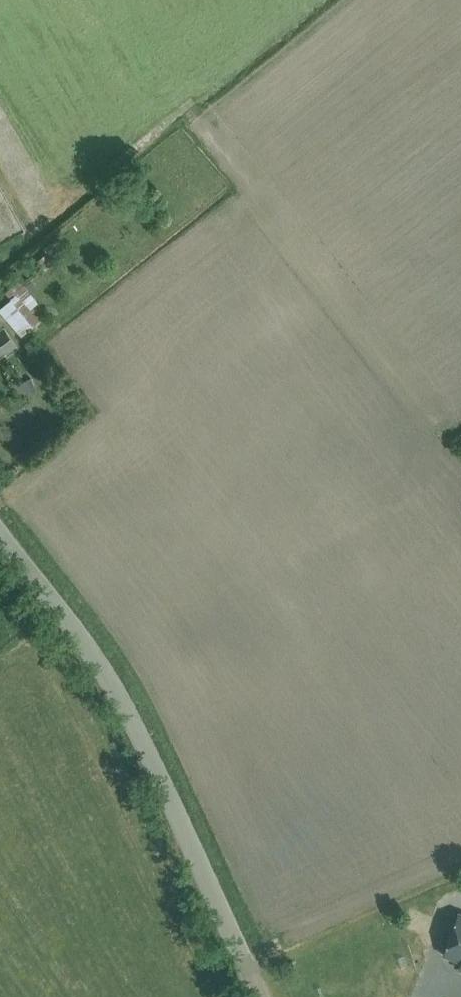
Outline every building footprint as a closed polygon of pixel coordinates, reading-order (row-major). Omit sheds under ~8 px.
[(44,309),(31,293),(37,287),(31,279),(24,285),(19,279),(5,290),(12,298),(29,321),(44,309)] [(29,321),(12,298),(0,307),(0,310),(21,335),(33,326),(29,321)] [(3,326),(0,328),(0,356),(16,344),(3,326)] [(443,954),(460,960),(460,913),(458,911),(443,954)]
